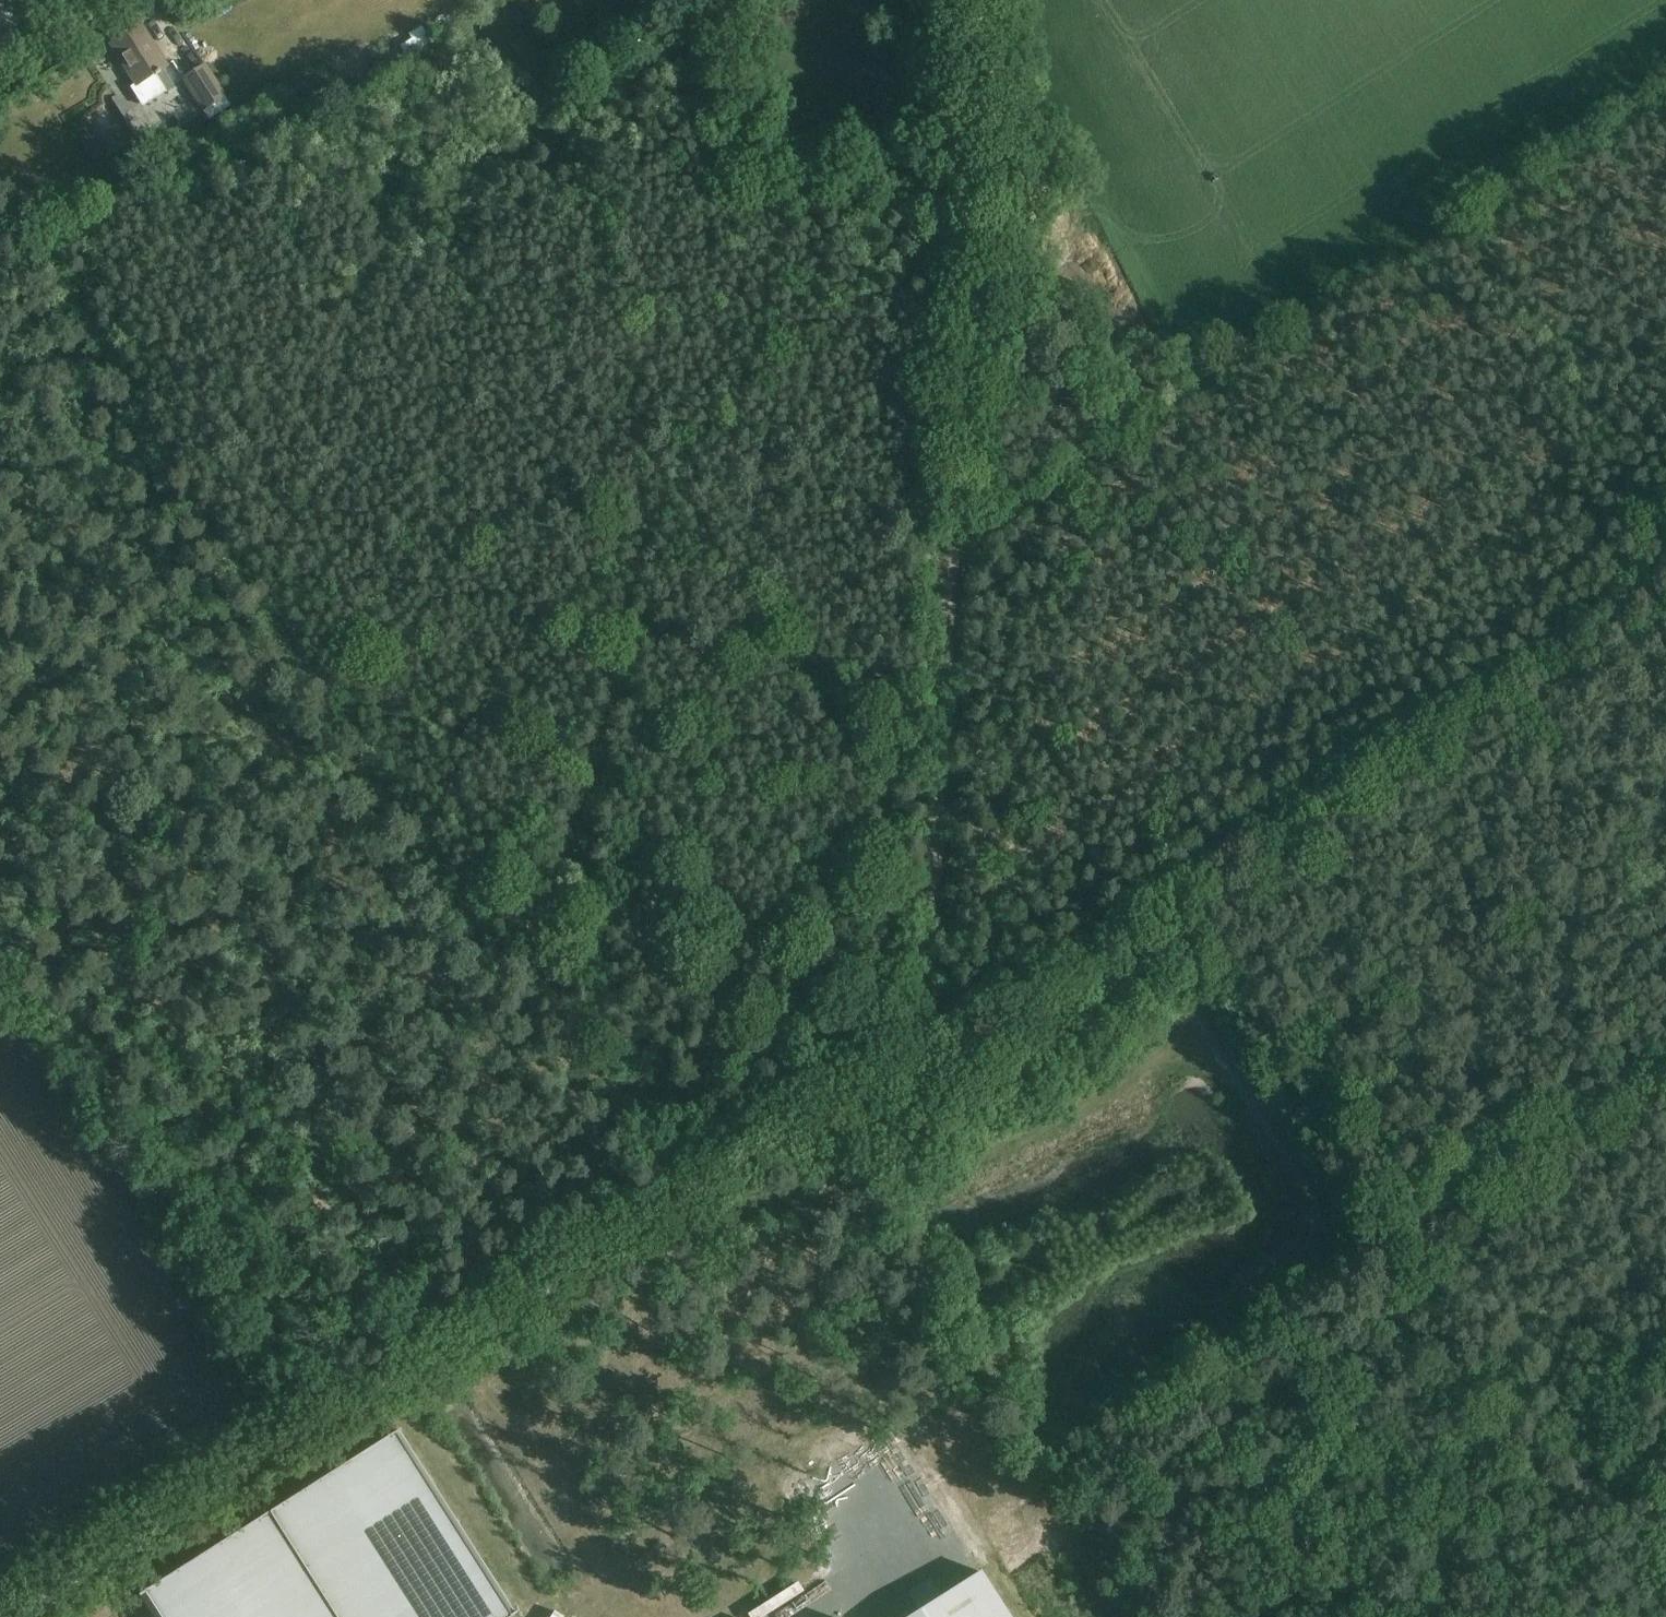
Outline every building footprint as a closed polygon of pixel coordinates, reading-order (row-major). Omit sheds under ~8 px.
[(682,14),(696,4),(693,0),(673,0),(682,14)] [(137,85),(147,102),(167,89),(157,75),(167,69),(140,26),(111,45),(137,85)] [(181,79),(202,112),(203,111),(208,119),(231,104),(206,64),(181,79)] [(152,1616),(512,1616),(517,1614),(399,1429),(138,1595),(152,1616)] [(981,1573),(911,1616),(1009,1616),(981,1573)]
